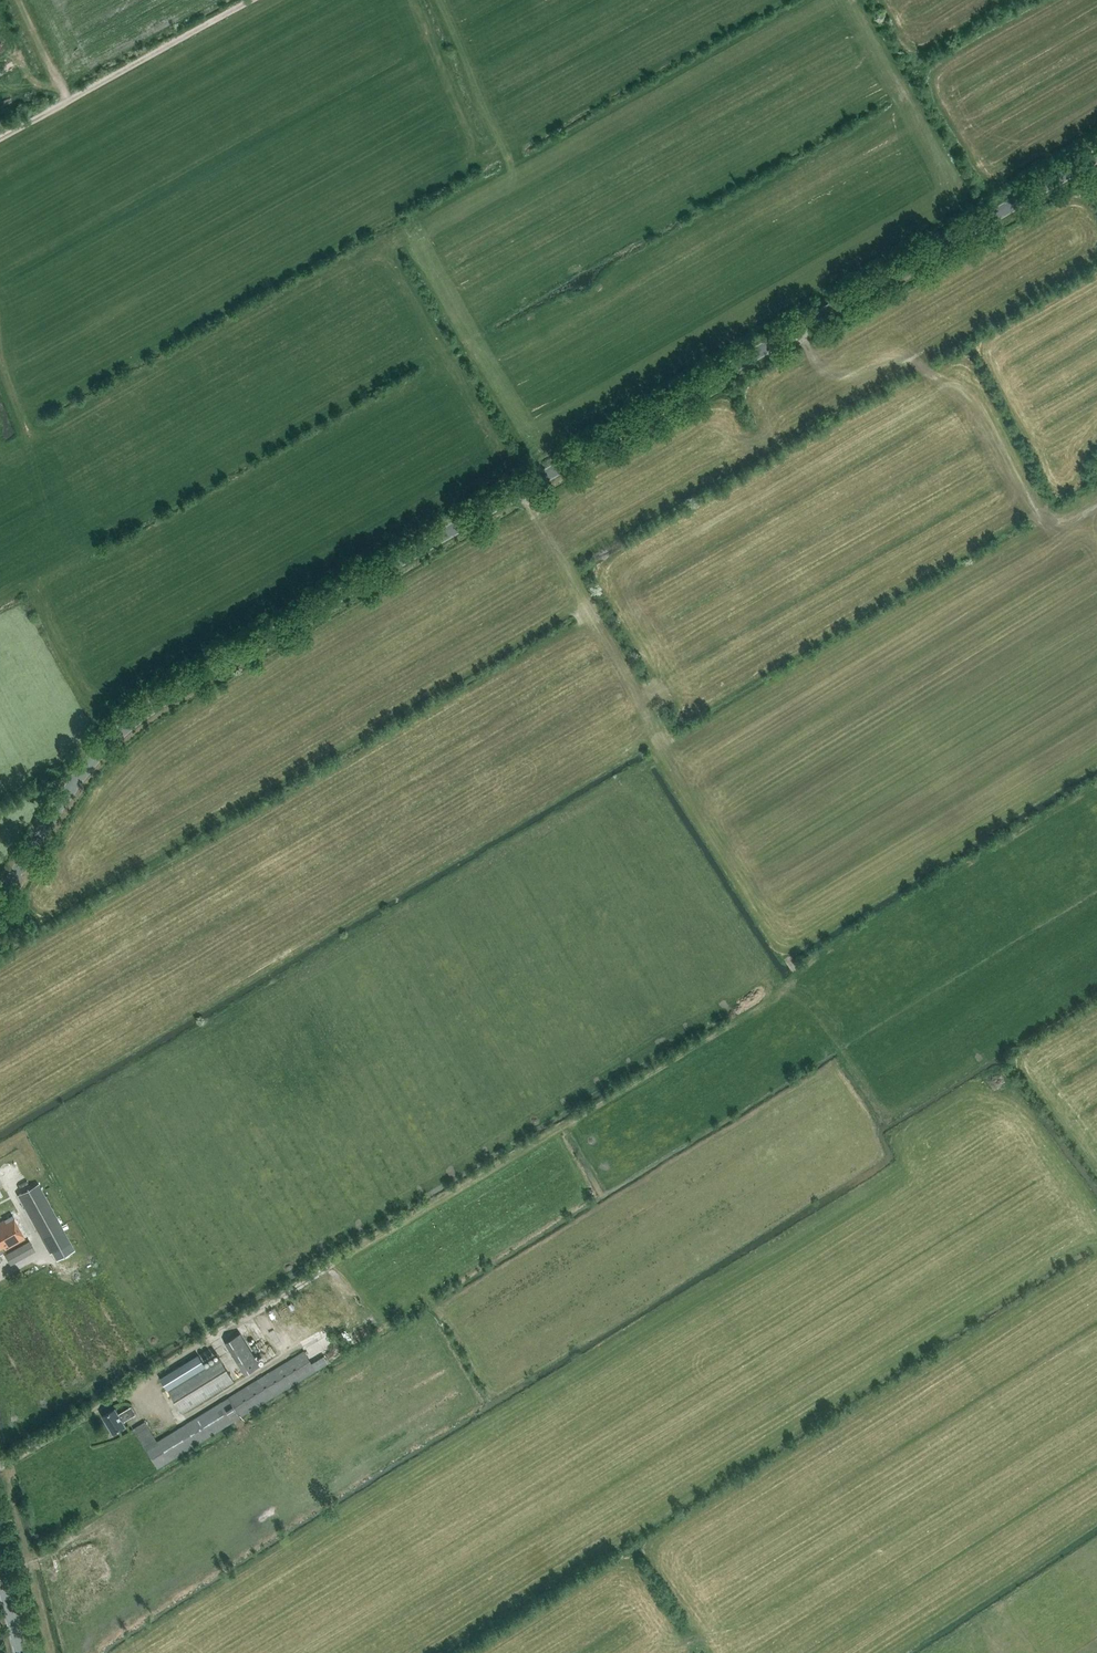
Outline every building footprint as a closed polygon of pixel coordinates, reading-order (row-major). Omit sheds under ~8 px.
[(70,1243),(38,1184),(18,1195),(51,1253),(70,1243)] [(25,1239),(12,1216),(4,1220),(5,1221),(0,1224),(0,1253),(25,1239)] [(5,1255),(11,1265),(35,1251),(30,1241),(5,1255)] [(260,1365),(240,1333),(225,1342),(245,1374),(260,1365)] [(312,1363),(304,1351),(221,1401),(157,1441),(145,1422),(133,1429),(158,1468),(233,1422),(233,1421),(329,1362),(324,1356),(312,1363)] [(161,1378),(182,1413),(234,1381),(219,1357),(205,1366),(198,1355),(161,1378)] [(125,1426),(123,1422),(136,1414),(131,1407),(119,1414),(115,1408),(103,1416),(113,1433),(125,1426)]
